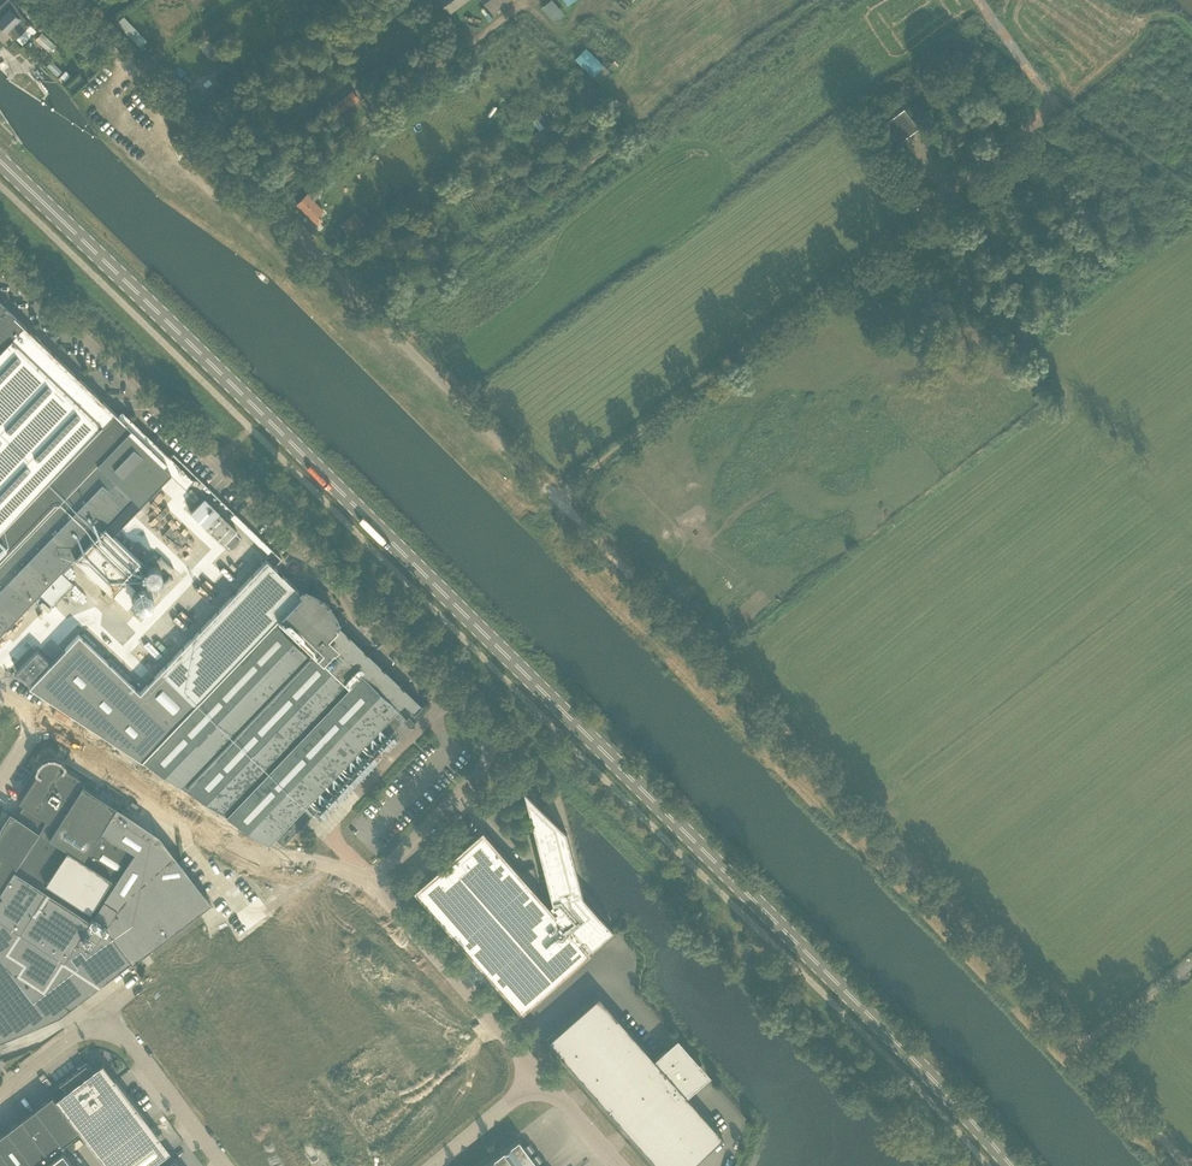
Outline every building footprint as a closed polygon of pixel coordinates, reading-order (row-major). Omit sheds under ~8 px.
[(444,1),(451,11),(466,0),(443,0),(444,1)] [(493,10),(506,0),(486,0),(493,10)] [(541,6),(554,21),(564,12),(553,0),(548,0),(541,6)] [(0,7),(0,24),(6,31),(13,37),(16,40),(29,27),(26,24),(19,18),(10,8),(12,7),(6,1),(0,7)] [(576,57),(601,82),(611,72),(586,48),(576,57)] [(51,60),(47,65),(57,75),(62,70),(51,60)] [(66,70),(58,78),(63,82),(70,74),(66,70)] [(228,72),(218,80),(224,89),(235,81),(233,79),(228,72)] [(186,76),(181,80),(191,91),(196,86),(186,76)] [(358,99),(352,90),(331,106),(341,120),(353,111),(349,105),(358,99)] [(901,103),(882,118),(899,141),(919,126),(901,103)] [(306,193),(296,204),(317,224),(322,219),(318,216),(324,209),(313,200),(306,193)] [(40,593),(52,605),(73,583),(61,571),(75,557),(110,591),(111,590),(114,594),(143,564),(140,560),(112,533),(170,472),(185,487),(194,478),(121,409),(117,414),(14,315),(15,314),(0,299),(0,634),(40,593)] [(189,511),(223,543),(236,530),(203,498),(189,511)] [(247,525),(242,530),(271,557),(276,552),(247,525)] [(301,586),(298,590),(266,559),(140,692),(78,634),(28,686),(267,842),(273,836),(282,844),(404,716),(408,720),(409,720),(410,720),(411,720),(412,720),(412,719),(412,718),(412,717),(412,716),(408,712),(410,709),(413,712),(421,703),(339,624),(336,626),(335,625),(338,621),(338,620),(333,608),(325,598),(314,591),(303,586),(302,586),(301,586)] [(16,672),(27,682),(48,660),(37,650),(16,672)] [(96,930),(123,965),(130,960),(132,962),(210,902),(181,863),(159,867),(155,841),(127,823),(131,816),(120,809),(116,816),(111,813),(115,807),(116,807),(119,802),(112,798),(109,802),(74,779),(76,777),(78,777),(64,768),(65,766),(64,764),(59,759),(54,757),(47,757),(41,760),(37,764),(35,770),(35,772),(36,773),(19,800),(18,801),(37,813),(33,819),(42,824),(38,830),(9,811),(0,825),(0,832),(5,834),(2,845),(0,844),(0,867),(96,930)] [(523,790),(528,812),(551,900),(553,902),(548,906),(484,833),(418,892),(521,1009),(587,950),(584,947),(589,943),(591,946),(611,928),(580,893),(564,830),(542,808),(523,790)] [(61,1013),(123,965),(96,930),(0,867),(0,1037),(61,1013)] [(658,1165),(686,1165),(721,1135),(684,1092),(705,1073),(676,1040),(654,1059),(597,994),(546,1039),(658,1165)] [(102,1063),(93,1070),(89,1064),(86,1066),(85,1065),(80,1069),(80,1068),(59,1085),(64,1092),(55,1099),(67,1114),(66,1114),(79,1130),(106,1165),(117,1165),(158,1135),(114,1078),(102,1063)] [(39,1107),(37,1109),(62,1143),(79,1130),(66,1114),(67,1114),(55,1099),(51,1094),(51,1095),(52,1097),(45,1102),(39,1107)] [(62,1143),(37,1109),(35,1107),(34,1107),(35,1110),(30,1114),(27,1116),(22,1120),(48,1154),(62,1143)] [(10,1129),(8,1131),(34,1165),(48,1154),(22,1120),(21,1118),(20,1118),(21,1121),(15,1126),(10,1129)] [(8,1131),(7,1129),(6,1129),(7,1132),(1,1136),(0,1137),(0,1149),(13,1165),(32,1165),(34,1165),(8,1131)] [(481,1165),(539,1165),(518,1138),(481,1165)] [(0,1149),(0,1165),(13,1165),(0,1149)] [(57,1154),(41,1165),(74,1165),(62,1150),(57,1154)]
